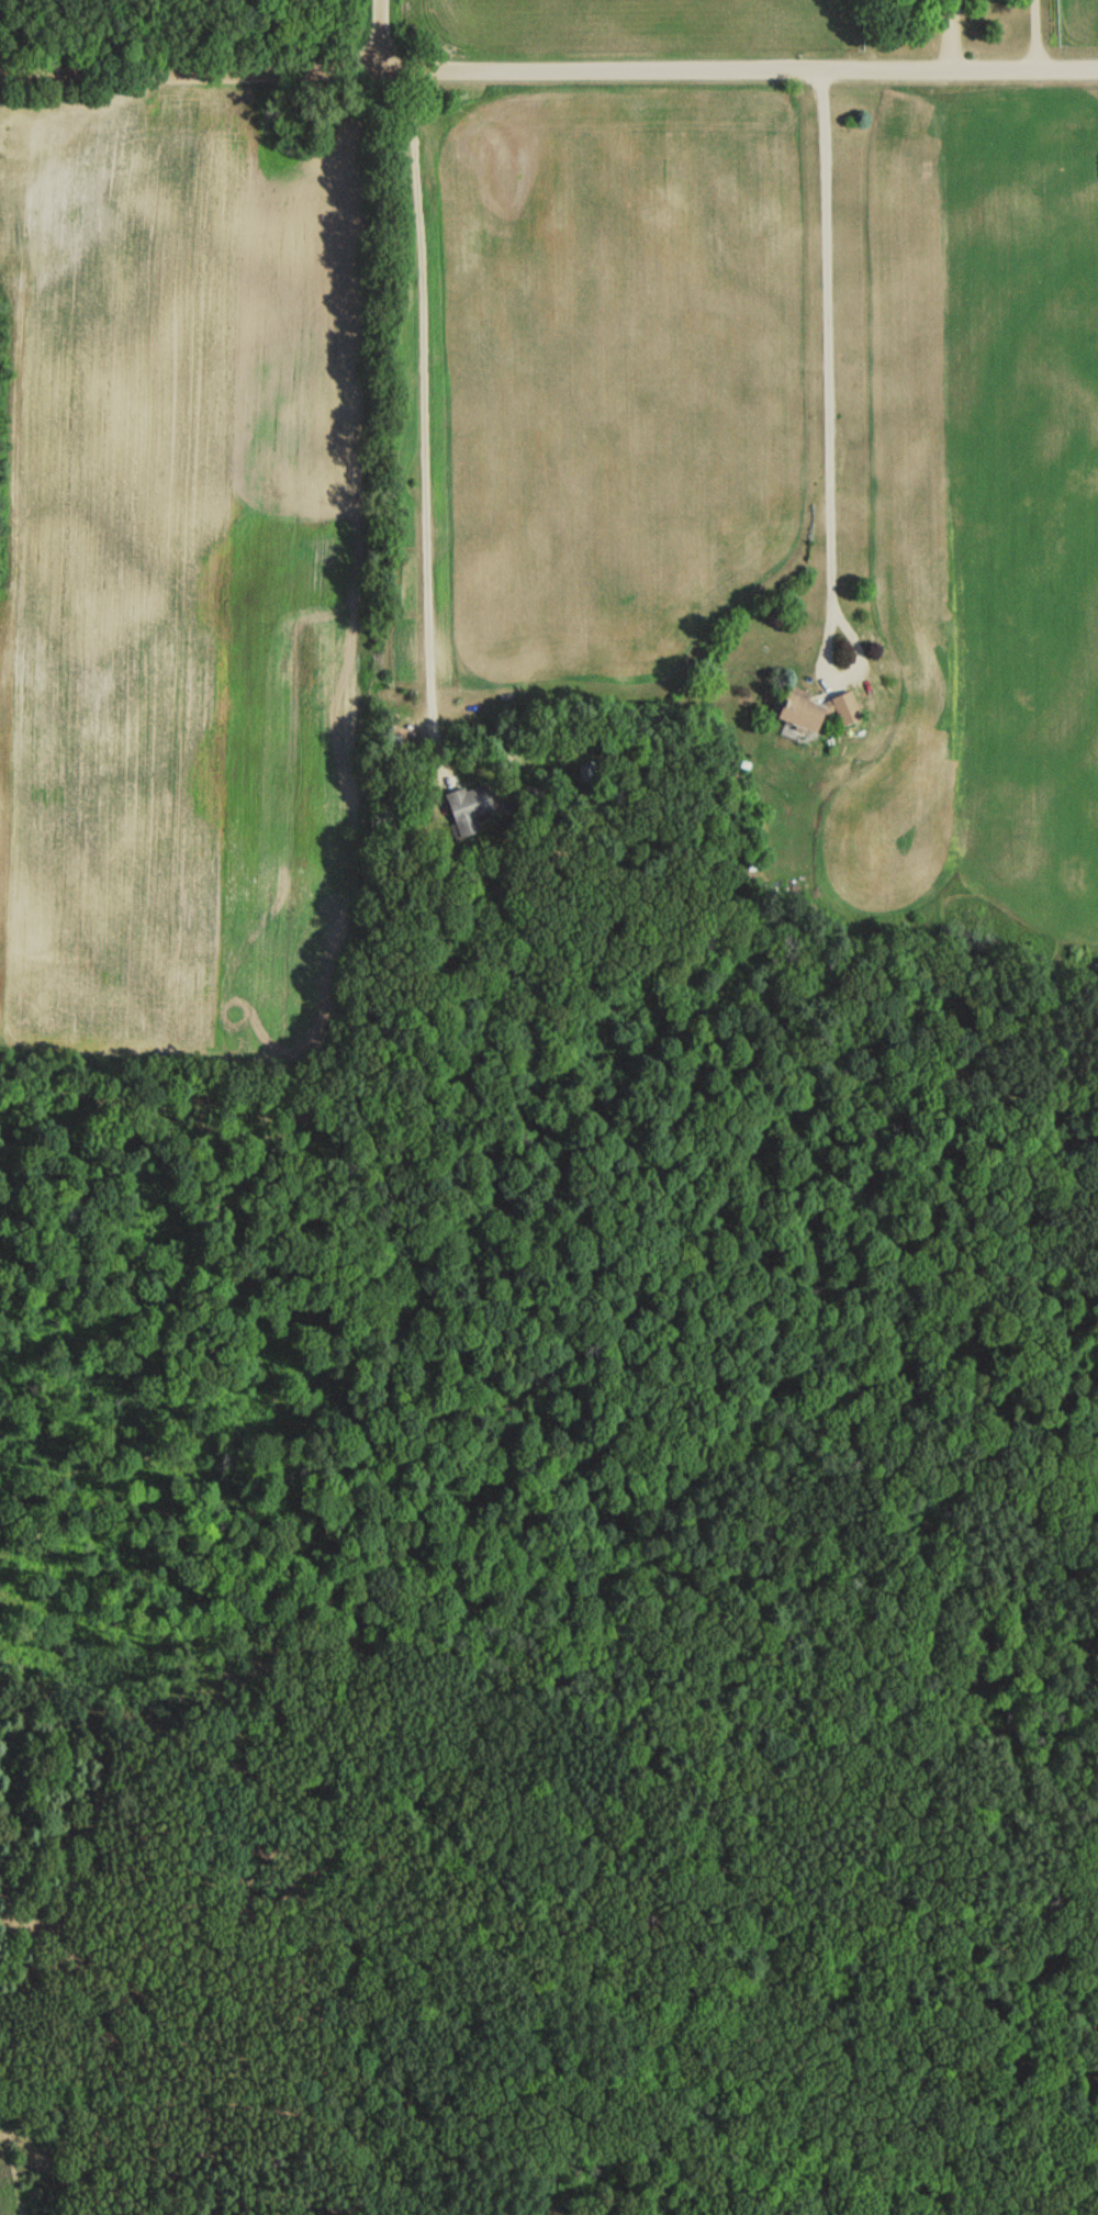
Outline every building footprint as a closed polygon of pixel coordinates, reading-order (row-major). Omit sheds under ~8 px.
[(841,726),(862,718),(852,691),(831,698),(841,726)] [(827,707),(790,692),(779,718),(816,733),(827,707)] [(580,783),(595,783),(595,764),(580,764),(580,783)] [(447,794),(458,835),(475,830),(471,819),(494,812),(486,783),(447,794)]
